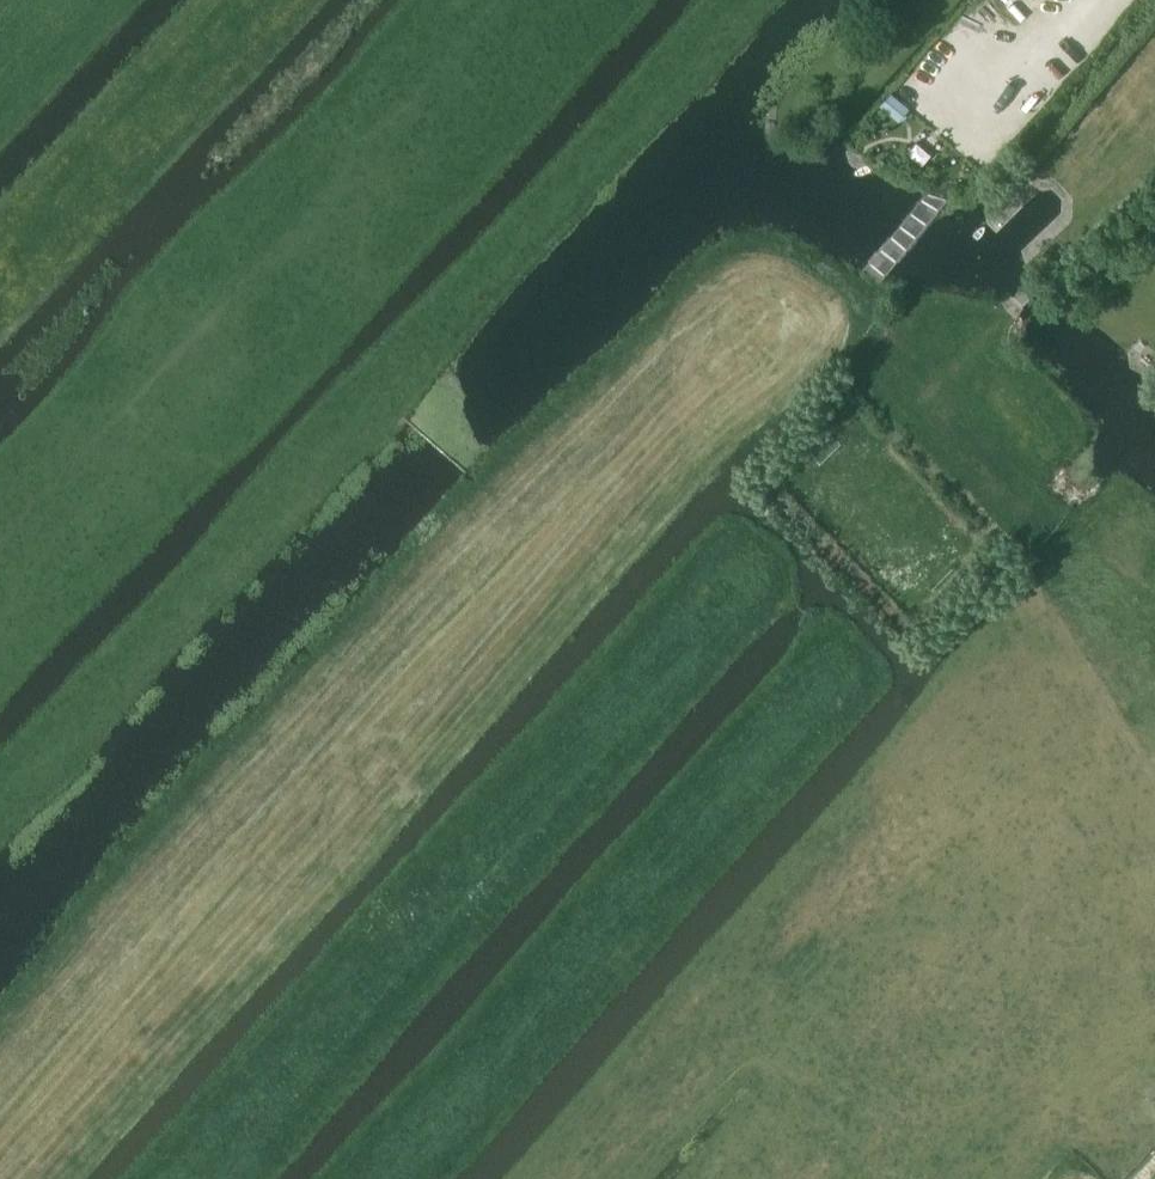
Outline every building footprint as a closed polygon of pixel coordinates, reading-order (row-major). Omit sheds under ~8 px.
[(889,94),(880,105),(895,118),(904,107),(889,94)]
